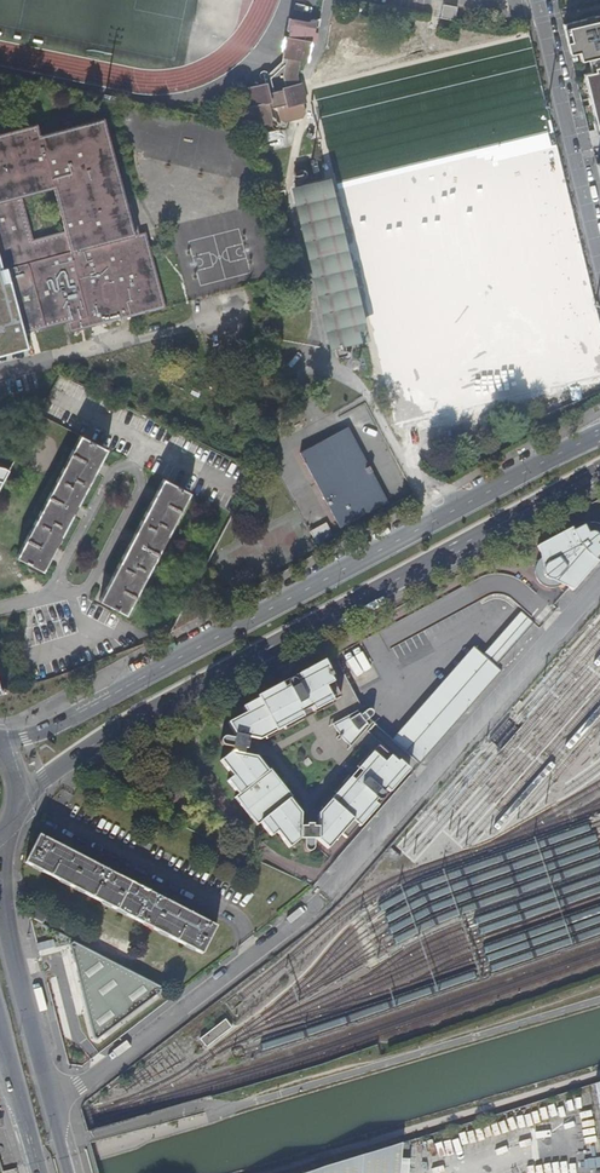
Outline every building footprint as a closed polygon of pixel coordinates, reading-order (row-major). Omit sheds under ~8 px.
[(454,22),(457,9),(443,6),(441,19),(454,22)] [(562,24),(570,56),(578,54),(581,63),(591,61),(595,75),(584,77),(596,130),(599,129),(599,15),(562,24)] [(308,23),(288,19),(286,31),(290,31),(288,38),(284,38),(281,52),(283,52),(282,58),(286,59),(283,76),(286,87),(281,88),(282,90),(268,93),(266,83),(247,88),(251,106),(249,107),(254,126),(270,122),(272,120),(270,108),(276,107),(277,110),(279,118),(284,121),(301,117),(305,112),(303,104),(305,103),(301,84),(299,84),(296,75),(299,60),(307,62),(311,42),(315,43),(320,19),(308,23)] [(1,264),(3,269),(7,268),(25,334),(30,332),(32,332),(35,331),(62,324),(66,323),(88,317),(91,328),(96,326),(102,325),(122,320),(131,317),(142,315),(144,314),(166,308),(165,307),(147,235),(146,233),(136,236),(133,225),(127,203),(105,119),(75,127),(72,128),(69,129),(41,136),(39,130),(39,127),(38,125),(0,134),(0,259),(1,264)] [(256,134),(259,152),(285,148),(282,130),(256,134)] [(310,140),(314,133),(309,130),(305,137),(310,140)] [(289,187),(329,350),(369,340),(330,178),(289,187)] [(249,220),(225,226),(238,277),(262,271),(249,220)] [(25,334),(7,268),(3,269),(1,264),(0,259),(0,353),(14,349),(15,352),(29,349),(25,334)] [(66,323),(69,334),(91,328),(88,317),(66,323)] [(194,387),(191,393),(199,397),(202,390),(194,387)] [(346,431),(301,455),(341,530),(386,506),(375,486),(377,485),(374,480),(373,481),(370,475),(373,473),(370,468),(367,470),(364,464),(365,463),(362,459),(361,459),(346,431)] [(81,436),(17,557),(43,572),(57,546),(107,450),(81,436)] [(164,479),(100,601),(127,615),(190,494),(164,479)] [(316,543),(332,534),(325,521),(309,531),(316,543)] [(571,593),(581,581),(599,560),(599,528),(598,527),(594,525),(590,525),(588,525),(586,525),(583,526),(582,524),(537,548),(543,558),(540,562),(539,563),(537,566),(537,569),(536,573),(537,576),(537,579),(540,583),(542,585),(545,587),(547,587),(552,588),(556,588),(558,587),(562,585),(571,593)] [(491,599),(493,598),(495,598),(498,597),(501,598),(504,599),(509,601),(531,620),(532,621),(542,626),(554,612),(519,582),(515,579),(510,577),(503,576),(497,576),(492,576),(487,577),(484,578),(470,585),(439,601),(380,633),(390,652),(488,600),(491,599)] [(519,614),(518,615),(526,622),(527,621),(519,614)] [(532,626),(527,621),(526,622),(518,615),(481,657),(494,669),(501,661),(532,626)] [(500,674),(494,669),(481,657),(472,649),(391,742),(419,767),(500,674)] [(219,746),(220,747),(221,748),(222,749),(231,750),(230,755),(229,754),(229,756),(219,763),(222,767),(232,779),(226,783),(237,797),(234,800),(235,801),(248,790),(269,817),(256,827),(256,828),(260,825),(271,838),(276,834),(289,850),(299,841),(303,842),(303,850),(304,852),(305,853),(306,854),(308,854),(309,854),(310,854),(312,852),(312,851),(312,848),(313,842),(316,842),(327,851),(340,836),(345,841),(369,814),(370,816),(377,808),(373,805),(376,802),(379,803),(380,802),(382,801),(383,800),(383,799),(383,796),(382,795),(385,791),(389,795),(396,787),(394,785),(396,783),(408,770),(375,740),(367,734),(374,726),(372,724),(369,727),(360,720),(356,713),(361,710),(333,658),(321,664),(322,667),(307,675),(306,673),(296,678),(299,682),(295,684),(294,683),(292,682),(290,682),(289,682),(288,683),(287,684),(287,686),(287,688),(283,690),(281,686),(271,691),(272,693),(253,703),(241,710),(244,716),(227,725),(234,737),(233,740),(233,741),(224,739),(222,740),(221,740),(220,741),(219,743),(219,744),(219,746)] [(484,721),(490,726),(509,705),(503,699),(484,721)] [(369,727),(372,724),(368,721),(365,718),(363,714),(361,710),(356,713),(360,720),(369,727)] [(365,712),(363,714),(365,718),(368,721),(369,720),(371,719),(372,717),(372,715),(372,714),(371,713),(370,712),(369,711),(368,711),(367,711),(365,712)] [(248,790),(235,801),(236,803),(256,827),(269,817),(248,790)] [(39,836),(26,863),(201,954),(215,927),(192,915),(193,913),(188,910),(187,913),(150,894),(152,891),(147,889),(145,891),(108,872),(109,870),(104,867),(103,869),(66,850),(67,848),(62,845),(61,848),(39,836)] [(384,852),(395,862),(399,856),(389,847),(384,852)] [(270,916),(261,901),(247,909),(251,916),(253,915),(258,923),(270,916)] [(34,908),(29,918),(41,924),(47,914),(34,908)] [(53,939),(35,944),(38,953),(55,948),(53,939)] [(160,988),(71,942),(68,944),(94,1038),(97,1040),(160,992),(160,988)] [(165,964),(159,977),(173,983),(178,969),(165,964)] [(400,1145),(312,1172),(398,1172),(400,1145)]
